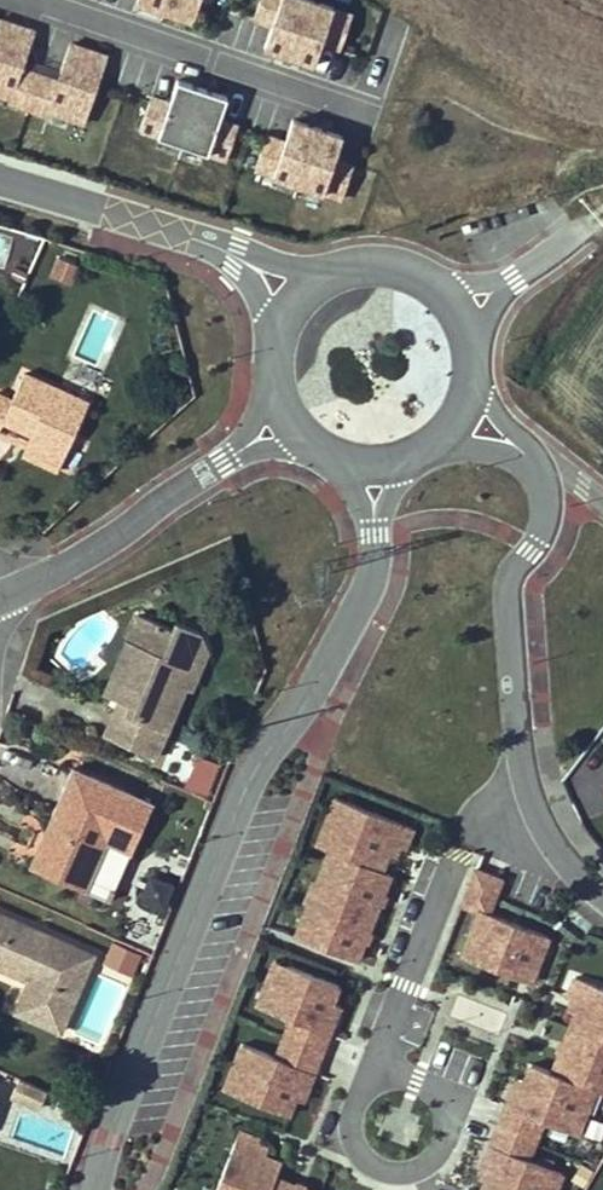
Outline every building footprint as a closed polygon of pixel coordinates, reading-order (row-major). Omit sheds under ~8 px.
[(201,0),(134,0),(131,11),(192,30),(201,0)] [(331,78),(351,14),(308,0),(259,0),(252,21),(269,27),(259,56),(331,78)] [(58,78),(24,68),(36,29),(0,18),(0,104),(84,130),(108,54),(69,42),(58,78)] [(210,160),(226,100),(173,86),(157,145),(210,160)] [(339,160),(345,135),(289,122),(285,140),(263,135),(252,182),(344,204),(354,164),(339,160)] [(5,267),(12,237),(0,234),(0,266),(5,267)] [(78,265),(58,258),(52,275),(71,282),(78,265)] [(89,402),(24,372),(12,400),(0,394),(0,430),(3,422),(32,434),(26,446),(62,462),(89,402)] [(3,422),(0,430),(0,434),(26,446),(32,434),(3,422)] [(58,470),(62,462),(26,446),(23,454),(58,470)] [(156,757),(186,686),(192,689),(208,651),(200,632),(176,621),(172,628),(139,614),(129,637),(127,641),(142,647),(124,688),(137,693),(132,703),(120,698),(119,699),(104,734),(156,757)] [(124,688),(142,647),(127,641),(105,693),(119,699),(120,698),(132,703),(137,693),(124,688)] [(194,756),(174,749),(164,774),(184,782),(194,756)] [(210,794),(220,758),(196,752),(187,788),(210,794)] [(131,852),(152,802),(73,767),(43,836),(51,840),(45,853),(37,849),(30,865),(86,889),(107,841),(131,852)] [(292,933),(363,957),(393,869),(395,870),(412,819),(331,792),(313,844),(321,846),(292,933)] [(45,853),(51,840),(43,836),(37,849),(45,853)] [(537,976),(552,926),(493,909),(505,871),(472,862),(459,904),(471,908),(458,953),(537,976)] [(165,906),(175,878),(149,869),(139,897),(165,906)] [(77,947),(0,913),(0,967),(30,980),(35,982),(30,994),(24,991),(16,1011),(44,1024),(51,1007),(68,1015),(86,974),(69,967),(77,947)] [(132,974),(141,953),(115,942),(106,963),(132,974)] [(86,974),(94,955),(77,947),(69,967),(86,974)] [(276,1049),(237,1037),(222,1089),(306,1113),(344,976),(269,955),(255,1004),(287,1012),(276,1049)] [(576,973),(546,1062),(519,1053),(479,1170),(483,1171),(477,1189),(558,1189),(566,1166),(532,1155),(544,1119),(582,1132),(597,1087),(602,1089),(602,982),(576,973)] [(30,994),(35,982),(30,980),(24,991),(30,994)] [(501,1027),(506,994),(455,987),(450,1019),(501,1027)] [(61,1031),(68,1015),(51,1007),(44,1024),(61,1031)] [(277,1174),(283,1154),(263,1147),(267,1134),(237,1124),(214,1189),(324,1189),(277,1174)]
